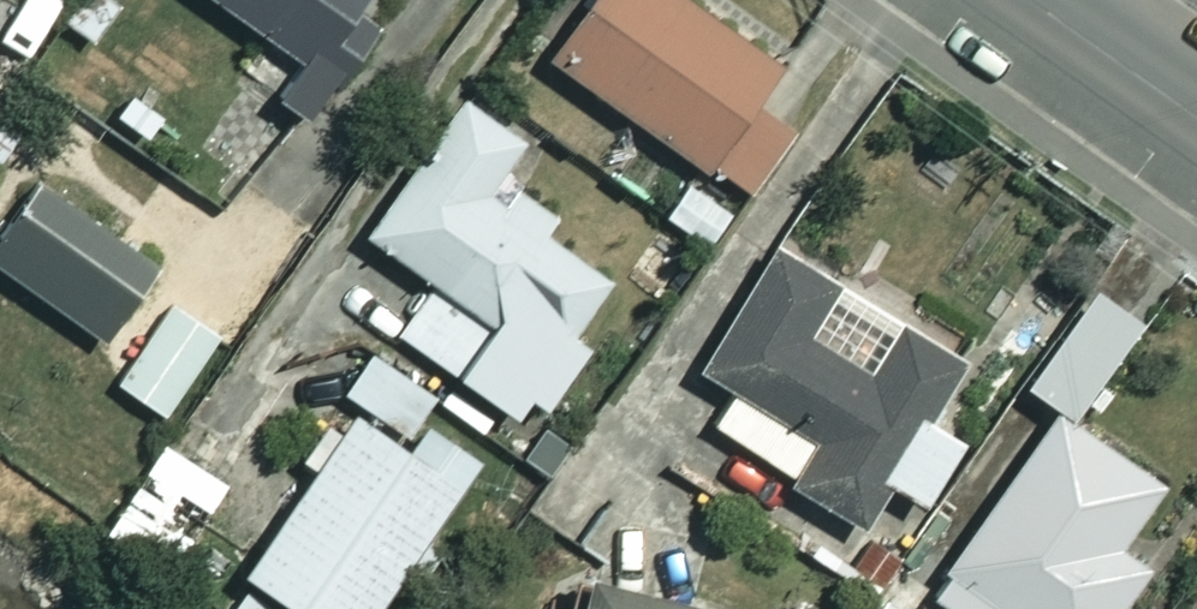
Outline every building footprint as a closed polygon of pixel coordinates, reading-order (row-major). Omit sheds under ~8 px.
[(309,60),(283,97),(309,116),(391,0),(225,0),(309,60)] [(701,0),(601,0),(558,60),(745,194),(822,87),(701,0)] [(404,332),(529,422),(587,340),(577,333),(614,281),(504,202),(543,148),(472,97),(374,235),(440,282),(404,332)] [(49,179),(0,243),(0,261),(105,341),(162,265),(49,179)] [(890,482),(931,415),(962,364),(905,329),(875,379),(806,337),(839,284),(778,248),(703,371),(820,442),(794,485),(863,527),(890,482)] [(224,342),(178,307),(121,382),(167,417),(224,342)] [(362,406),(414,441),(444,395),(376,349),(345,394),(362,406)] [(362,406),(347,429),(330,418),(300,462),(317,473),(244,582),(284,608),(384,608),(471,479),(414,441),(362,406)] [(1059,414),(935,595),(955,608),(1119,608),(1147,568),(1117,548),(1161,484),(1059,414)] [(931,415),(890,482),(929,505),(970,438),(931,415)] [(233,484),(170,442),(110,533),(173,574),(233,484)] [(598,582),(591,608),(702,608),(598,582)] [(894,599),(886,608),(908,608),(894,599)]
